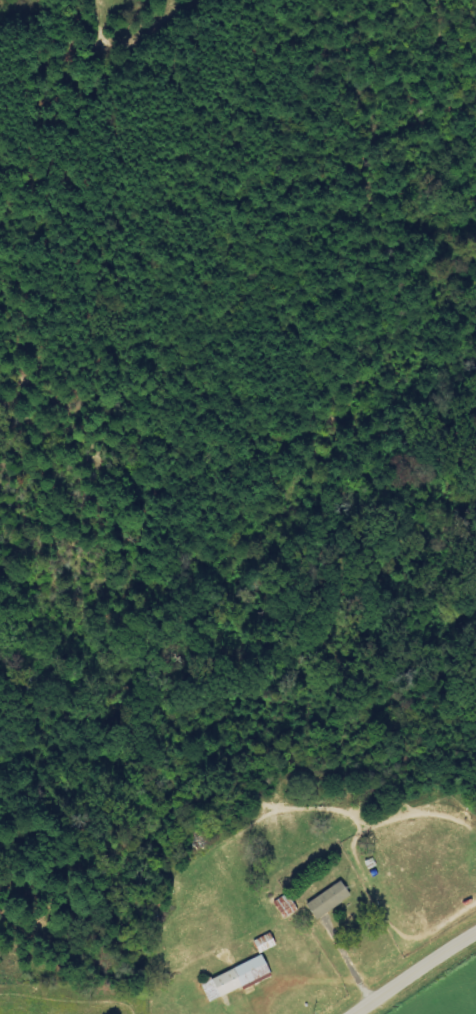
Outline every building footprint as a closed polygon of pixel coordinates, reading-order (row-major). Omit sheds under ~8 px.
[(306,905),(317,920),(351,896),(341,881),(306,905)] [(271,974),(264,956),(201,982),(208,1000),(271,974)]
